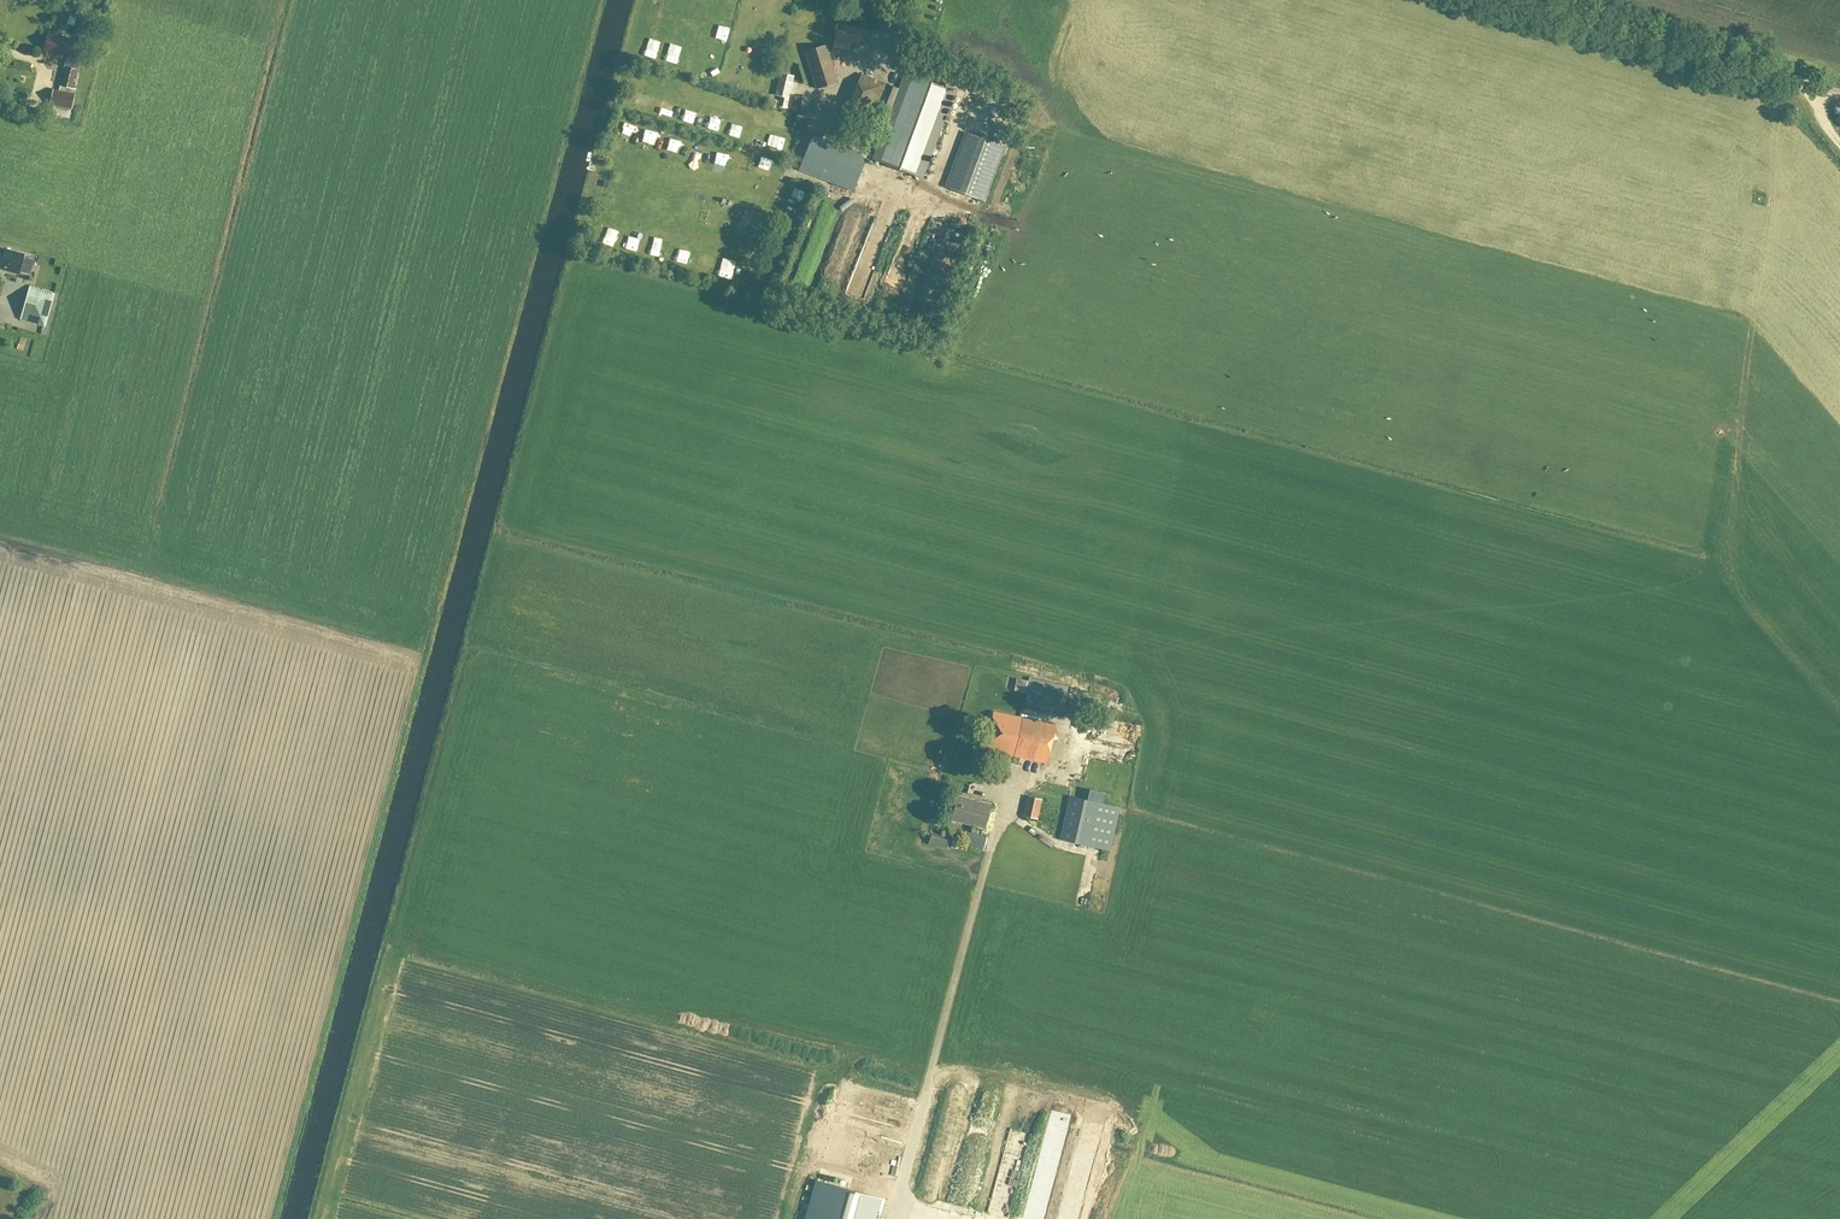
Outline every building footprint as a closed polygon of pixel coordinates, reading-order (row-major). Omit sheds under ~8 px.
[(859,46),(863,28),(838,23),(835,39),(850,43),(849,44),(859,46)] [(64,68),(65,68),(60,86),(73,89),(77,70),(76,70),(83,44),(71,41),(71,40),(48,35),(44,52),(67,57),(64,68)] [(816,89),(837,83),(826,46),(804,52),(816,89)] [(861,75),(847,114),(885,128),(873,160),(923,178),(955,92),(905,73),(893,69),(887,85),(861,75)] [(785,108),(791,81),(792,77),(780,74),(775,96),(780,97),(778,106),(785,108)] [(49,104),(53,105),(70,110),(74,95),(58,92),(53,90),(49,104)] [(643,96),(639,108),(649,112),(653,99),(643,96)] [(800,113),(810,113),(815,113),(817,98),(801,96),(800,113)] [(676,118),(677,106),(664,105),(663,117),(676,118)] [(634,132),(636,126),(624,123),(622,129),(634,132)] [(649,129),(644,141),(656,145),(660,133),(649,129)] [(964,133),(944,188),(984,202),(1004,148),(964,133)] [(799,171),(814,177),(853,192),(864,163),(861,154),(813,135),(799,171)] [(1017,175),(1014,182),(1024,187),(1028,180),(1017,175)] [(790,213),(795,215),(800,205),(794,202),(790,213)] [(18,275),(23,255),(0,249),(0,270),(18,275)] [(731,280),(734,268),(725,265),(721,277),(731,280)] [(44,328),(54,293),(30,287),(21,321),(44,328)] [(1047,765),(1055,727),(993,713),(985,747),(991,749),(991,751),(999,753),(999,754),(1047,765)] [(985,829),(991,805),(957,796),(951,820),(985,829)] [(1110,852),(1120,808),(1069,797),(1059,840),(1110,852)] [(1038,820),(1042,801),(1029,798),(1025,817),(1038,820)] [(982,851),(985,838),(964,833),(961,846),(982,851)] [(932,836),(929,845),(946,850),(949,840),(932,836)] [(1007,1157),(1006,1163),(1024,1167),(1025,1161),(1007,1157)] [(880,1200),(817,1182),(807,1218),(875,1218),(880,1200)]
